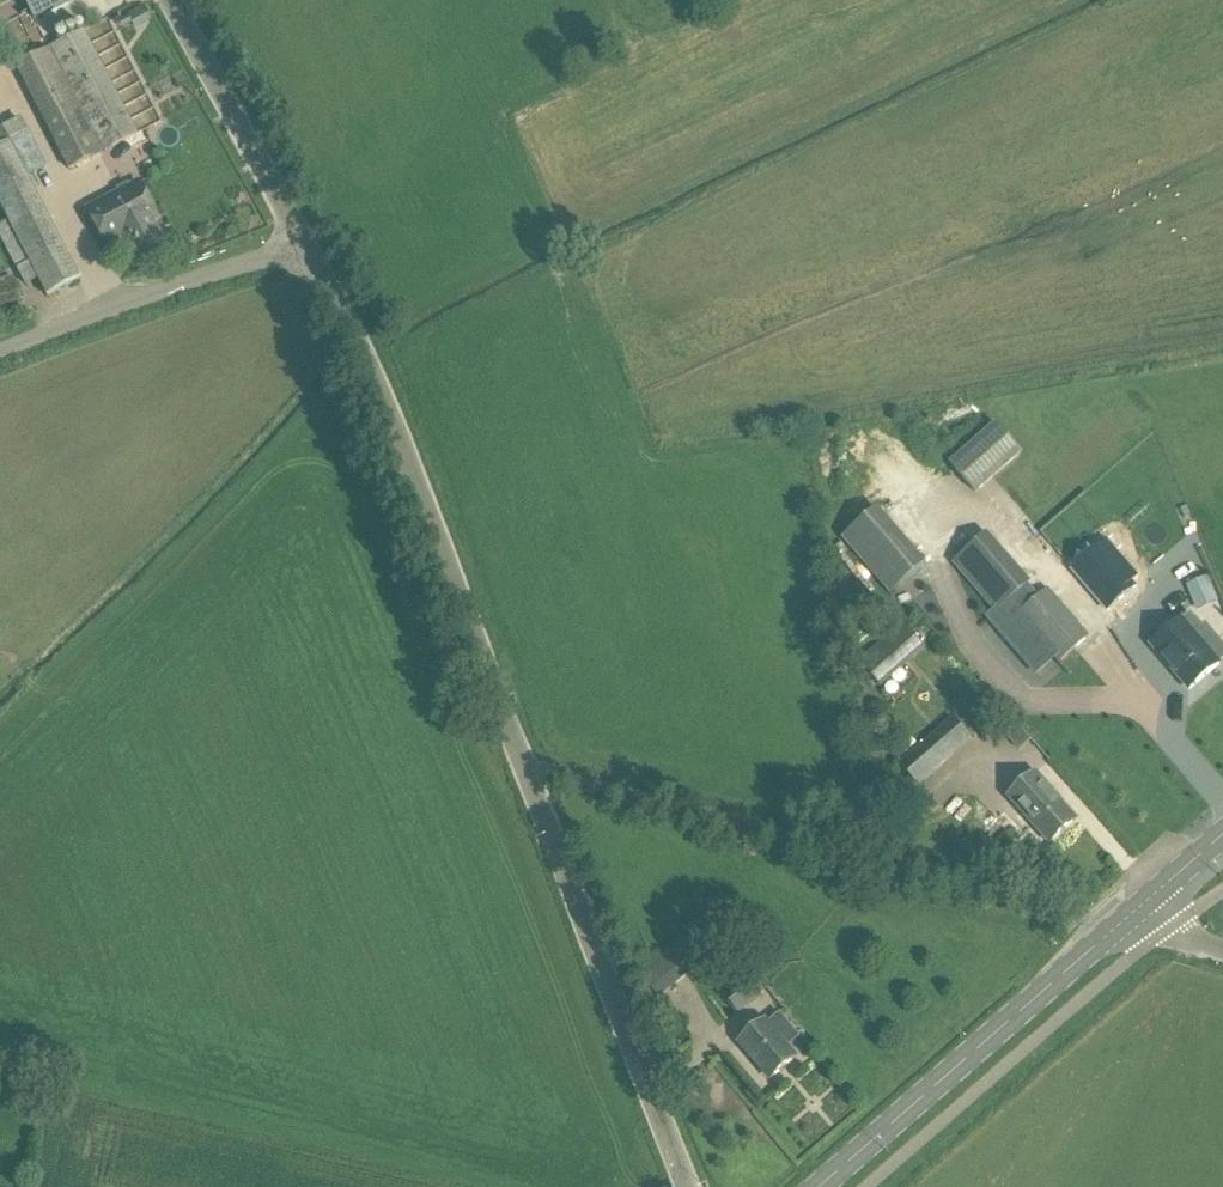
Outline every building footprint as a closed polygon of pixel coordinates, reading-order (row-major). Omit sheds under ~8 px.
[(34,21),(72,0),(23,0),(34,21)] [(149,20),(142,6),(127,14),(133,27),(149,20)] [(83,32),(15,67),(68,170),(137,135),(122,107),(129,103),(128,101),(133,98),(115,65),(104,71),(83,32)] [(0,128),(0,211),(5,221),(36,282),(46,300),(79,283),(25,177),(46,166),(20,117),(0,128)] [(137,183),(85,210),(105,248),(121,240),(133,264),(165,248),(153,225),(157,223),(137,183)] [(0,281),(0,309),(20,300),(11,277),(0,281)] [(952,466),(975,492),(1022,452),(999,426),(952,466)] [(994,495),(1001,510),(1018,500),(1010,486),(994,495)] [(876,511),(844,539),(891,594),(923,566),(876,511)] [(986,535),(953,564),(996,613),(990,618),(1035,670),(1037,674),(1056,658),(1057,659),(1060,663),(1089,637),(1049,590),(1040,597),(1029,585),(986,535)] [(1106,540),(1072,569),(1107,609),(1135,585),(1130,580),(1136,575),(1106,540)] [(1211,577),(1189,587),(1200,612),(1222,602),(1211,577)] [(1181,620),(1152,645),(1190,689),(1219,664),(1206,649),(1218,640),(1205,624),(1201,627),(1190,614),(1182,621),(1181,620)] [(908,624),(862,664),(884,689),(930,649),(908,624)] [(872,720),(861,722),(863,733),(874,732),(872,720)] [(936,732),(899,764),(919,786),(956,754),(936,732)] [(1036,773),(1009,797),(1023,813),(1017,819),(1023,826),(1029,820),(1051,844),(1078,820),(1036,773)] [(705,927),(702,924),(657,961),(677,985),(680,982),(722,947),(705,927)] [(751,972),(722,993),(737,1014),(766,993),(751,972)] [(765,1020),(738,1044),(769,1080),(795,1058),(797,1057),(789,1048),(801,1039),(781,1017),(770,1026),(765,1020)]
